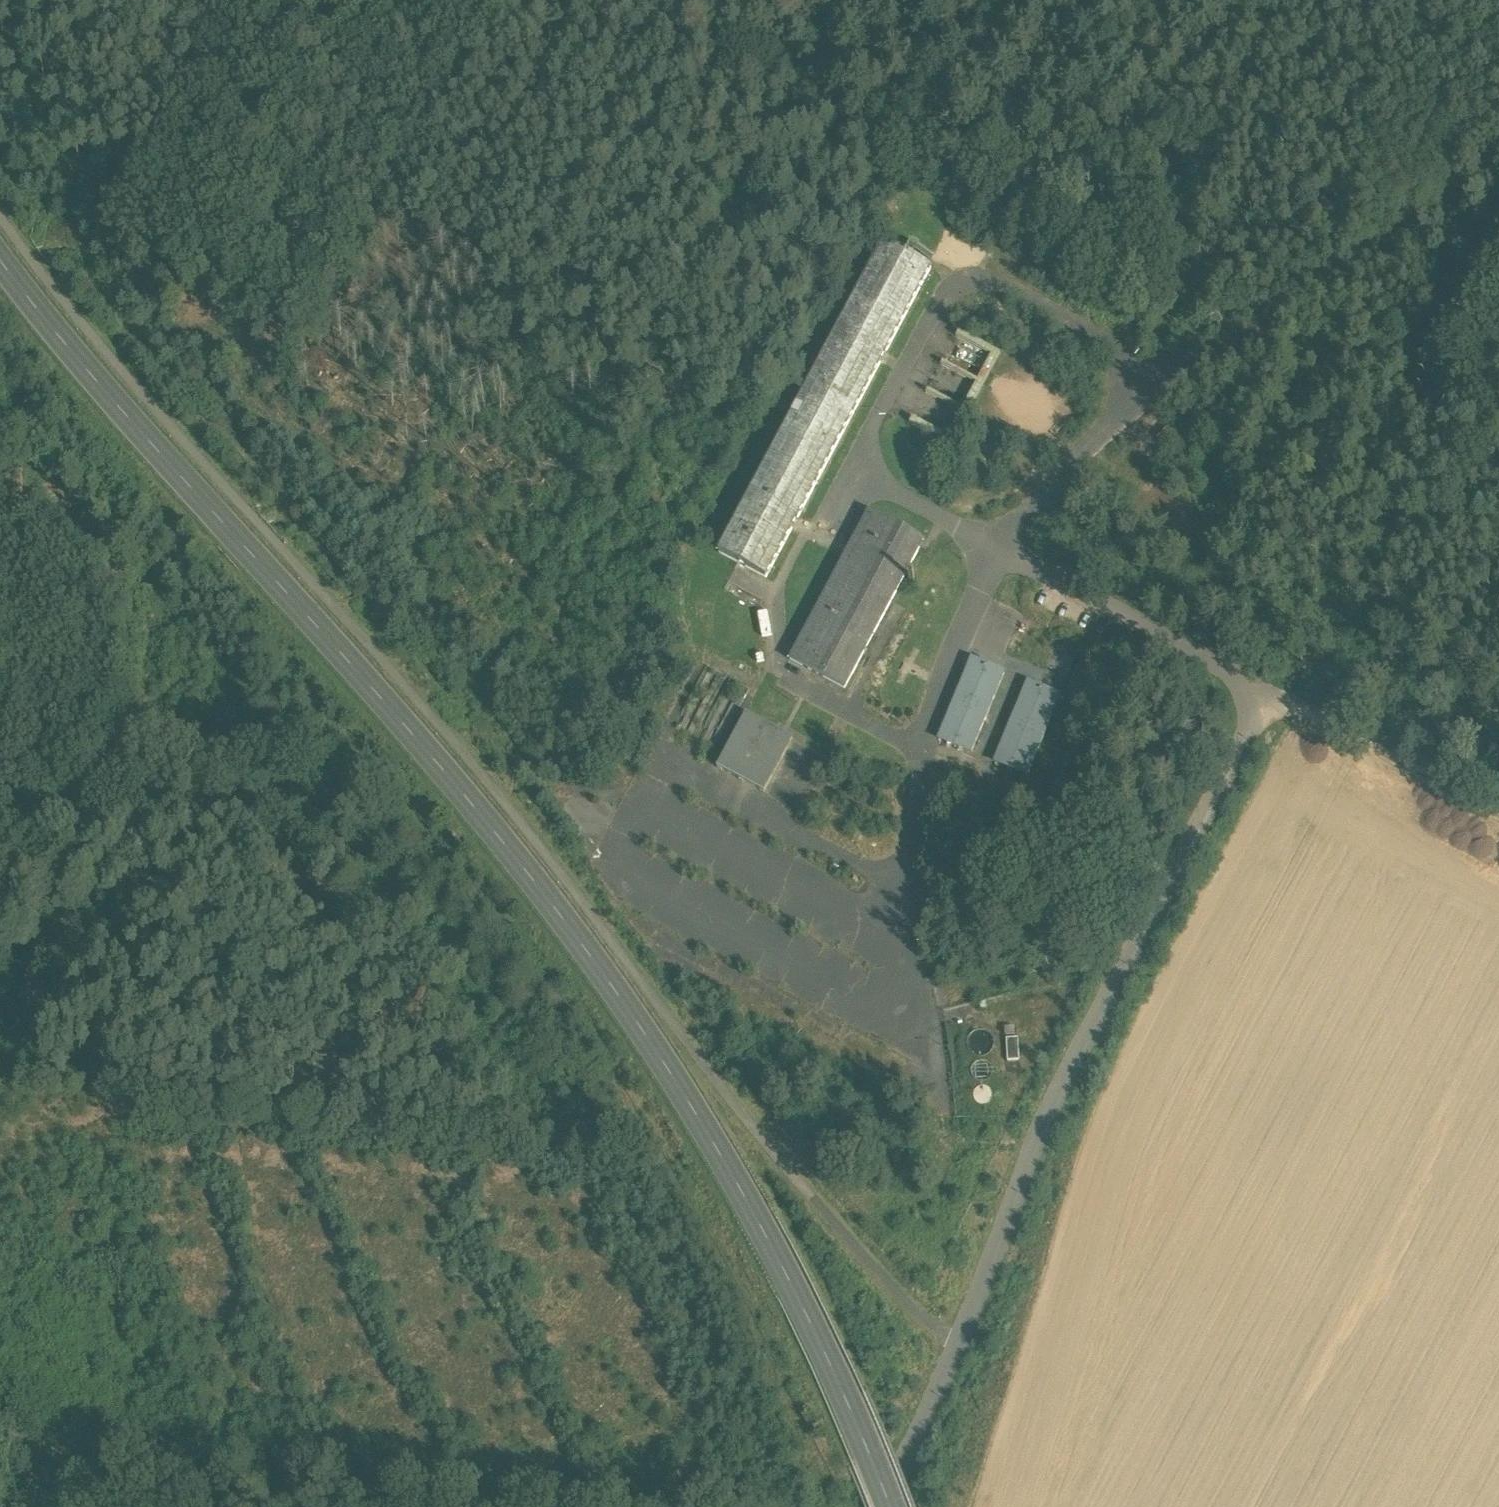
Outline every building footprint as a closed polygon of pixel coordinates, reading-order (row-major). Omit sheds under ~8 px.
[(930,270),(880,245),(721,554),(770,580),(930,270)] [(960,333),(932,392),(969,410),(997,351),(960,333)] [(927,541),(871,511),(788,660),(845,691),(927,541)] [(1011,678),(972,662),(939,742),(978,758),(1011,678)] [(1070,700),(1030,683),(996,763),(1037,780),(1070,700)] [(792,741),(745,717),(718,770),(764,794),(792,741)]
